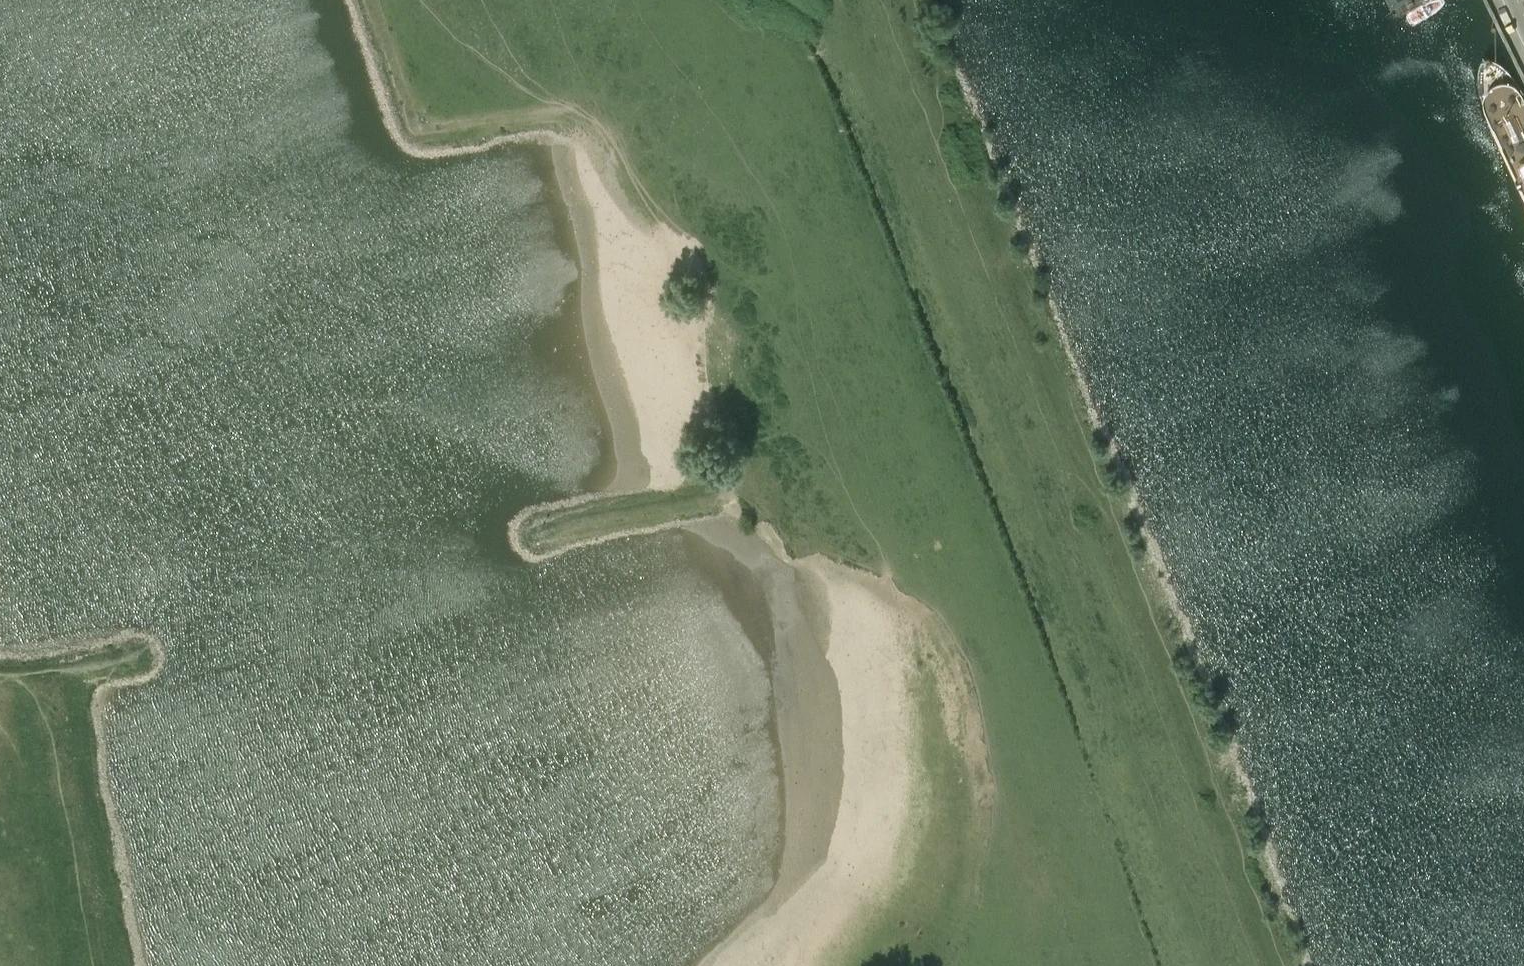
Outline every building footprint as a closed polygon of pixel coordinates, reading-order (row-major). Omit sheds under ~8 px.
[(1378,14),(1385,29),(1444,0),(1407,0),(1378,14)]
